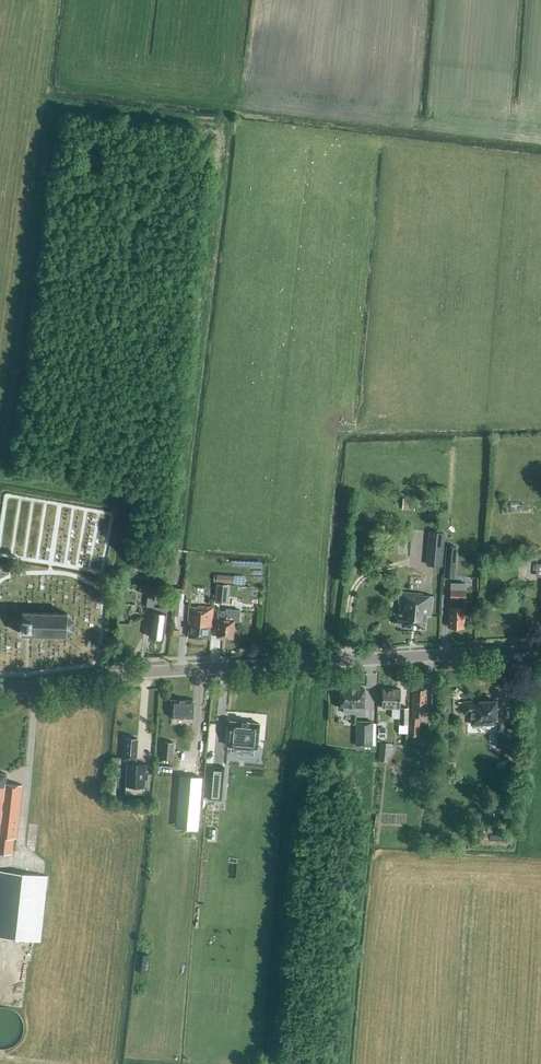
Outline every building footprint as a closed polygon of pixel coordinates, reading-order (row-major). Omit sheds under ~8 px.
[(434,486),(433,494),(448,495),(449,487),(434,486)] [(415,511),(416,499),(403,498),(402,510),(415,511)] [(445,535),(430,534),(428,558),(443,559),(445,535)] [(457,547),(446,546),(443,577),(454,578),(457,547)] [(10,565),(0,564),(0,572),(9,573),(10,565)] [(232,574),(223,573),(223,582),(231,583),(232,574)] [(477,578),(469,578),(469,591),(477,591),(477,578)] [(449,607),(449,624),(452,624),(452,628),(460,629),(461,625),(464,625),(464,607),(464,600),(465,600),(466,584),(450,583),(450,600),(451,600),(450,607),(449,607)] [(223,598),(224,585),(216,584),(215,597),(223,598)] [(181,616),(184,594),(183,594),(184,589),(177,589),(174,615),(181,616)] [(430,616),(432,598),(432,596),(423,596),(423,594),(400,592),(398,613),(393,613),(393,622),(401,622),(401,626),(425,628),(426,616),(430,616)] [(153,607),(154,607),(156,596),(148,595),(146,606),(153,607)] [(212,626),(213,608),(206,608),(206,607),(189,605),(187,624),(189,624),(188,637),(209,639),(210,626),(212,626)] [(154,607),(153,607),(150,637),(163,638),(166,614),(167,609),(154,607)] [(218,610),(216,627),(218,627),(217,637),(232,638),(234,621),(240,621),(241,610),(226,608),(225,611),(218,610)] [(67,636),(74,630),(75,619),(67,613),(22,612),(22,634),(67,636)] [(364,707),(364,688),(340,687),(339,706),(344,706),(344,713),(355,713),(355,707),(364,707)] [(408,724),(408,708),(400,708),(400,689),(383,689),(382,708),(392,708),(392,718),(399,718),(399,724),(408,724)] [(424,710),(425,690),(416,690),(416,694),(413,694),(412,710),(412,714),(418,714),(417,717),(425,717),(426,711),(424,710)] [(193,718),(193,701),(193,700),(171,700),(170,717),(193,718)] [(496,701),(464,702),(464,713),(471,713),(472,724),(496,723),(497,732),(505,732),(504,718),(496,718),(496,701)] [(419,736),(420,718),(410,717),(408,735),(419,736)] [(231,721),(229,746),(257,748),(259,724),(231,721)] [(372,746),(372,722),(357,721),(356,745),(372,746)] [(123,753),(123,757),(124,758),(124,759),(128,760),(126,789),(147,790),(149,764),(136,763),(138,739),(125,738),(124,753),(123,753)] [(172,760),(174,742),(163,741),(161,759),(172,760)] [(387,762),(389,744),(380,743),(378,760),(387,762)] [(222,800),(224,767),(211,766),(208,799),(222,800)] [(181,767),(176,824),(198,825),(203,769),(181,767)] [(6,783),(6,774),(0,773),(0,850),(12,851),(14,838),(16,838),(22,785),(6,783)] [(499,824),(499,804),(488,804),(488,824),(499,824)] [(47,876),(0,871),(0,937),(40,941),(47,876)]
